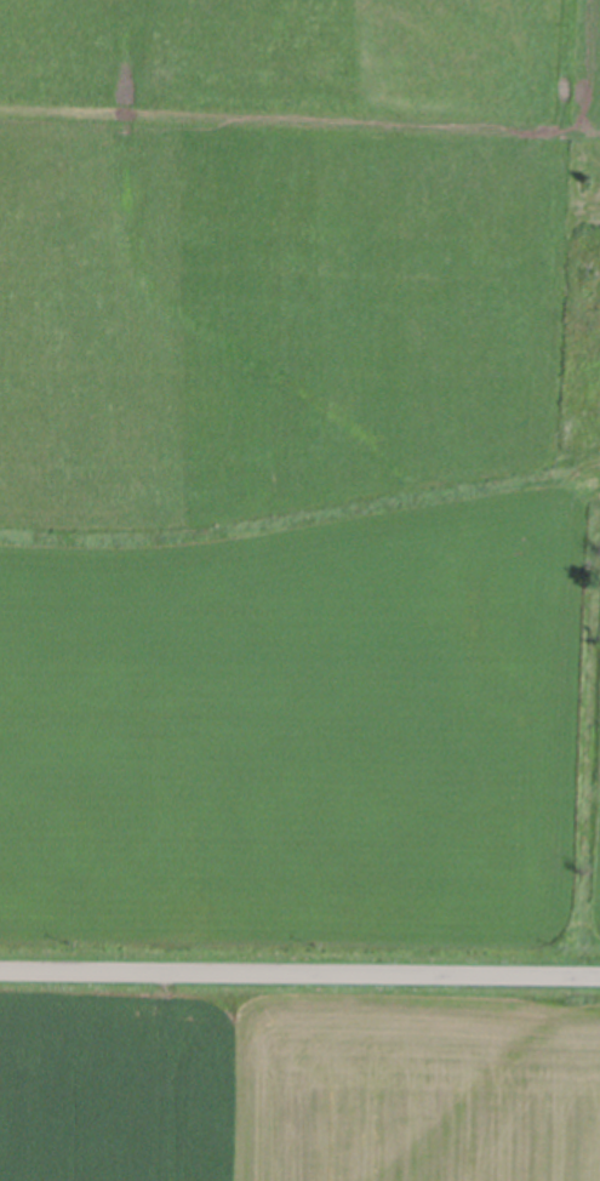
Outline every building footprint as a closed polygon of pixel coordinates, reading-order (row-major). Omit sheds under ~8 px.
[(584,267),(599,269),(599,285),(583,283),(584,267)]
